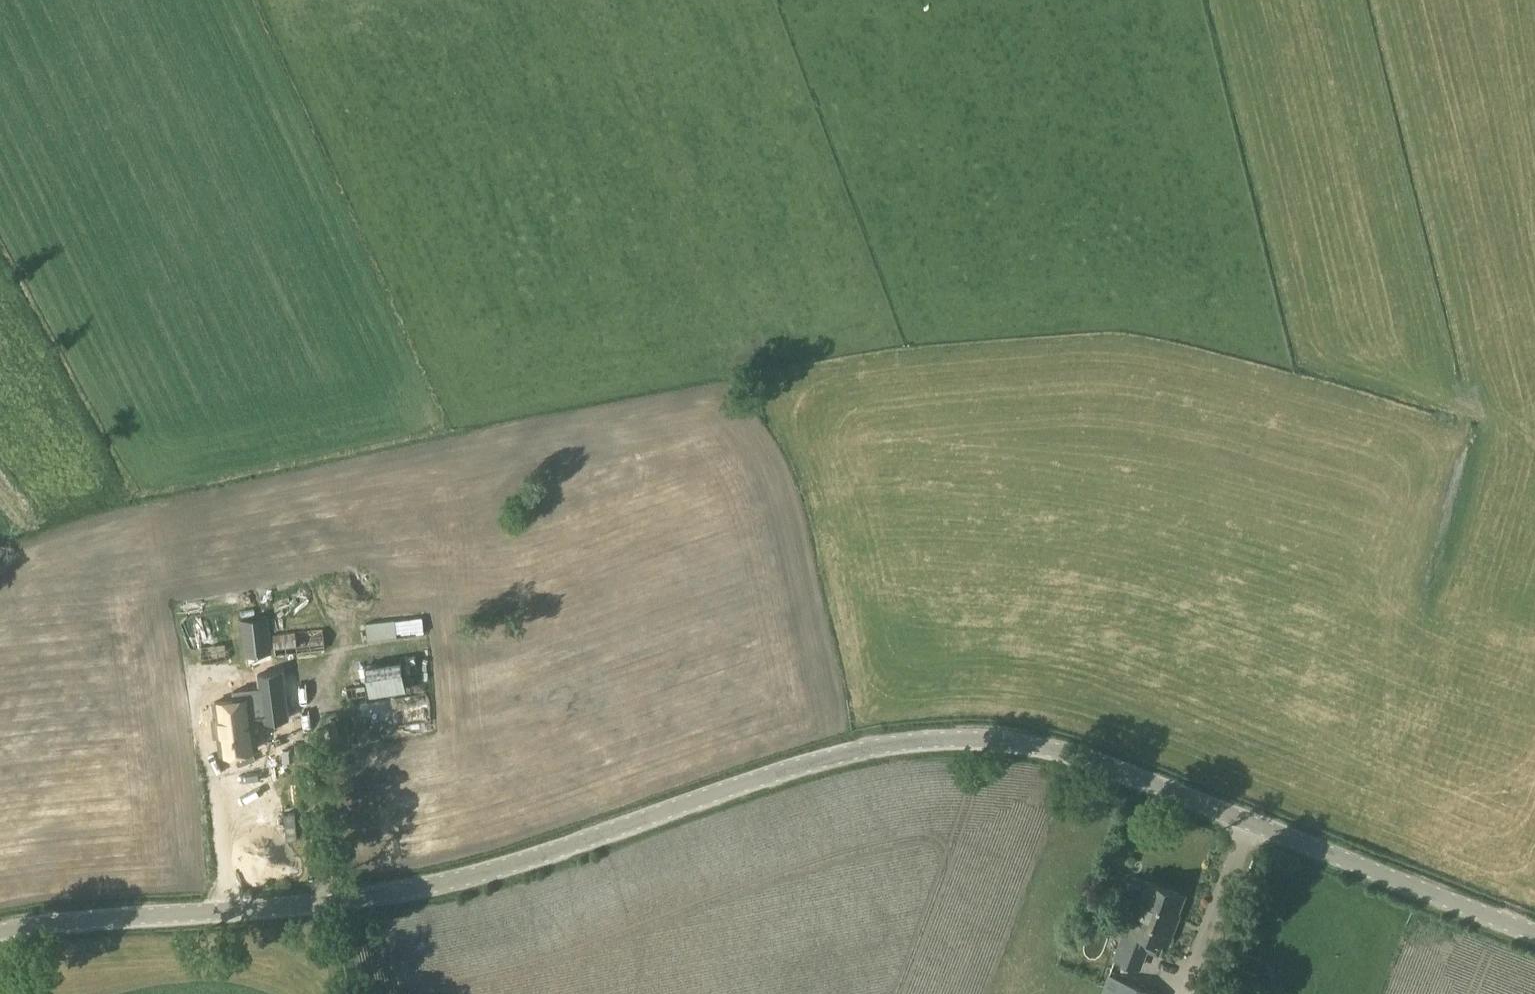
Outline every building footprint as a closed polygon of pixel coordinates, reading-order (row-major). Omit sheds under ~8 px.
[(241,621),(247,667),(274,664),(271,636),(269,617),(241,621)] [(422,617),(367,623),(369,640),(424,634),(422,617)] [(289,634),(275,636),(276,656),(325,650),(324,630),(289,634)] [(402,659),(366,665),(370,697),(407,691),(402,659)] [(217,717),(212,718),(214,736),(219,735),(221,753),(257,748),(253,718),(263,716),(263,719),(289,715),(283,670),(257,673),(259,687),(233,691),(234,699),(214,701),(217,717)] [(366,685),(348,688),(350,699),(368,696),(366,685)] [(401,709),(417,703),(414,693),(398,698),(401,709)] [(338,723),(324,725),(326,742),(340,740),(338,723)] [(1164,945),(1169,947),(1182,914),(1177,913),(1185,893),(1145,877),(1132,912),(1130,911),(1113,959),(1140,970),(1147,952),(1160,956),(1164,945)] [(1104,993),(1159,993),(1111,975),(1110,980),(1099,976),(1095,986),(1105,990),(1104,993)]
